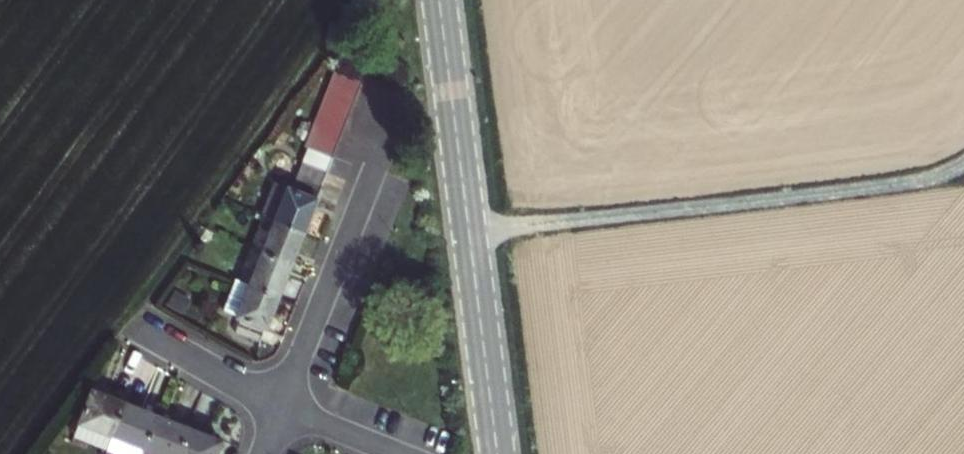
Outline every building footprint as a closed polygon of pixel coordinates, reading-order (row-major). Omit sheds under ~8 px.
[(360,71),(333,61),(303,138),(309,141),(330,150),(360,71)] [(324,167),(330,150),(309,141),(302,158),(324,167)] [(319,180),(324,167),(302,158),(297,172),(319,180)] [(312,198),(319,180),(297,172),(290,189),(312,198)] [(300,232),(312,198),(290,189),(269,183),(258,215),(271,221),(300,232)] [(288,264),(300,232),(271,221),(259,252),(288,264)] [(276,295),(288,264),(259,252),(246,283),(276,295)] [(259,340),(276,295),(246,283),(233,278),(221,310),(234,315),(229,329),(259,340)] [(86,381),(84,387),(100,393),(102,387),(86,381)] [(116,399),(84,387),(66,434),(99,445),(105,429),(116,399)] [(151,412),(116,399),(105,429),(140,442),(151,412)] [(151,412),(140,442),(172,453),(184,424),(151,412)] [(184,424),(172,453),(206,453),(213,435),(184,424)]
